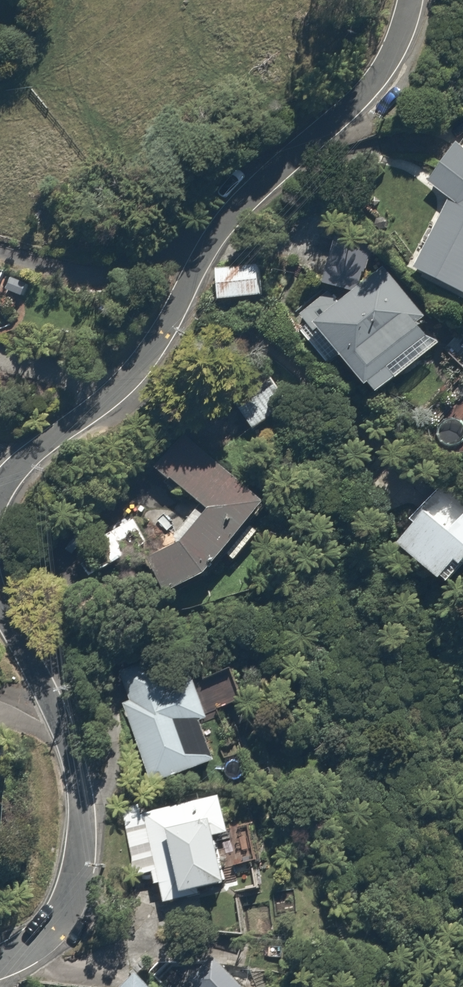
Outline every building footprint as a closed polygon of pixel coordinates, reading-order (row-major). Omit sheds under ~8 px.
[(453,151),(431,193),(454,205),(416,278),(462,302),(462,156),(453,151)] [(372,286),(372,246),(335,240),(329,297),(356,300),(319,332),(389,409),(461,345),(392,268),(372,286)] [(265,263),(218,268),(222,309),(269,305),(265,263)] [(279,514),(197,441),(168,473),(218,518),(163,581),(195,609),(279,514)] [(406,552),(462,594),(462,497),(453,489),(406,552)] [(230,765),(191,639),(122,661),(135,703),(127,706),(153,789),(230,765)] [(123,817),(133,873),(155,869),(163,915),(241,901),(223,799),(123,817)] [(216,966),(195,986),(237,986),(216,966)] [(128,986),(154,986),(141,974),(128,986)]
